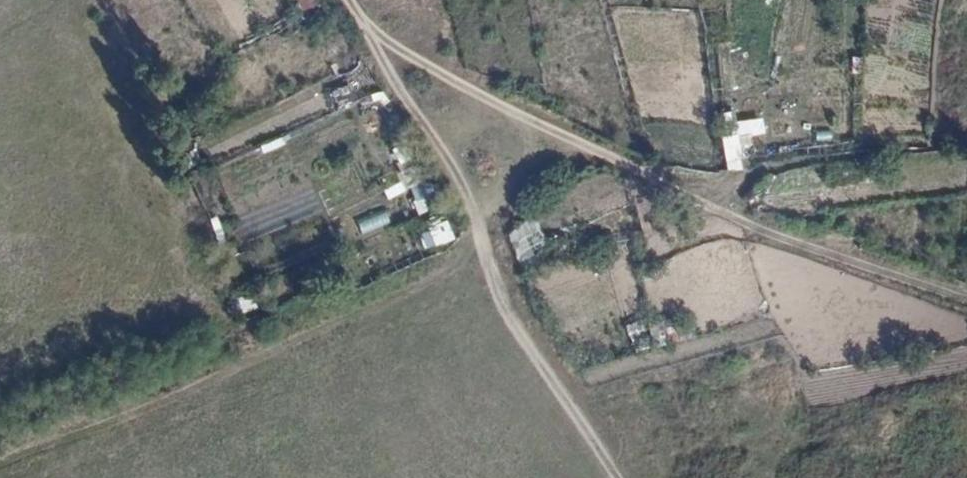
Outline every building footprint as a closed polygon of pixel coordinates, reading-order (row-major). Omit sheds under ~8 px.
[(298,11),(314,5),(313,0),(294,0),(298,11)] [(348,83),(329,91),(334,104),(354,97),(348,83)] [(724,163),(746,162),(746,139),(724,139),(724,163)] [(385,210),(355,221),(360,234),(390,223),(385,210)] [(414,226),(423,249),(451,239),(442,215),(414,226)] [(503,230),(515,261),(547,248),(535,217),(503,230)]
